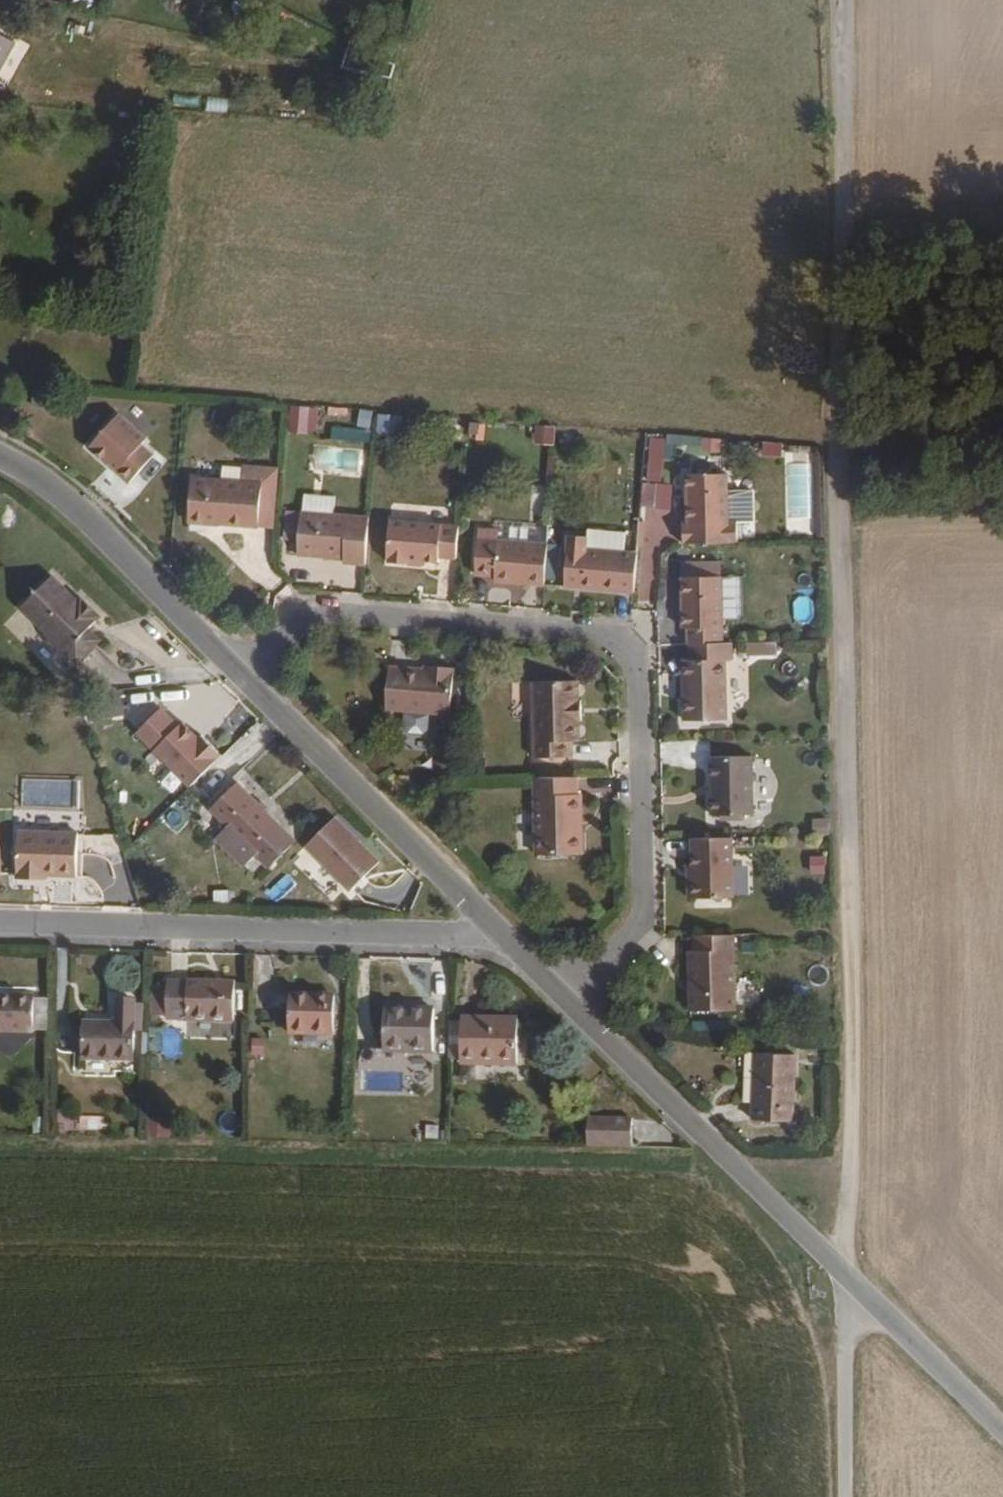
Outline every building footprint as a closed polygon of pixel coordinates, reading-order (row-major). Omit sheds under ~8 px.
[(103,9),(105,0),(57,0),(103,9)] [(0,33),(0,72),(17,41),(0,33)] [(395,66),(350,43),(341,70),(391,81),(395,66)] [(208,98),(207,110),(227,111),(228,99),(208,98)] [(310,408),(291,406),(288,432),(306,434),(307,431),(310,408)] [(348,408),(329,406),(328,415),(347,417),(348,408)] [(310,408),(307,431),(317,432),(319,409),(310,408)] [(373,412),(360,410),(358,425),(370,428),(373,412)] [(147,437),(119,412),(87,448),(128,484),(155,455),(143,443),(147,437)] [(403,416),(379,414),(377,435),(401,437),(403,416)] [(480,423),(470,422),(469,433),(478,434),(480,423)] [(534,444),(554,445),(556,427),(535,425),(535,433),(534,441),(534,444)] [(371,430),(332,427),(331,439),(370,443),(371,430)] [(651,437),(646,481),(662,483),(664,458),(673,462),(674,445),(700,446),(701,437),(668,434),(667,444),(665,444),(666,439),(651,437)] [(721,439),(702,437),(701,451),(720,452),(721,439)] [(783,444),(763,442),(762,456),(782,457),(783,444)] [(546,485),(552,485),(554,457),(548,457),(546,485)] [(273,529),(278,467),(242,464),(241,480),(261,481),(258,527),(273,529)] [(686,474),(687,521),(683,522),(683,544),(738,542),(737,524),(737,521),(730,521),(730,490),(729,474),(686,474)] [(241,480),(192,476),(187,523),(258,528),(258,527),(261,481),(241,480)] [(658,484),(643,483),(641,506),(656,508),(658,484)] [(672,485),(658,484),(656,508),(655,509),(670,510),(672,485)] [(754,490),(730,490),(730,521),(737,521),(737,524),(755,523),(754,490)] [(303,494),(303,510),(333,513),(334,497),(303,494)] [(343,564),(365,566),(370,516),(333,513),(303,510),(301,510),(301,512),(298,541),(297,556),(343,560),(343,564)] [(298,541),(301,512),(285,511),(283,540),(298,541)] [(434,563),(438,564),(439,559),(456,560),(459,525),(389,519),(386,559),(387,559),(387,562),(409,564),(409,566),(422,566),(422,562),(428,563),(428,561),(434,562),(434,563)] [(499,522),(499,529),(498,539),(547,542),(548,525),(499,522)] [(548,544),(548,542),(547,542),(498,539),(499,529),(479,527),(474,576),(494,578),(494,583),(544,585),(545,579),(548,544)] [(588,529),(587,536),(589,536),(588,548),(624,550),(625,533),(588,529)] [(564,588),(634,593),(637,551),(624,550),(588,548),(589,536),(587,536),(568,535),(564,588)] [(548,544),(545,579),(555,580),(557,545),(548,544)] [(681,561),(681,577),(721,576),(721,561),(681,561)] [(91,627),(103,617),(82,596),(79,599),(54,574),(22,609),(48,635),(48,640),(60,652),(65,652),(79,664),(103,640),(91,627)] [(686,625),(687,644),(688,644),(724,643),(724,619),(724,595),(724,576),(721,576),(681,577),(680,577),(681,625),(686,625)] [(724,595),(724,619),(740,619),(740,595),(724,595)] [(663,626),(679,626),(679,601),(664,600),(663,626)] [(734,661),(734,642),(724,643),(688,644),(687,660),(682,660),(683,722),(728,720),(728,661),(734,661)] [(776,642),(746,643),(746,656),(777,655),(776,642)] [(451,717),(455,668),(424,665),(424,668),(389,665),(385,711),(404,712),(431,715),(451,717)] [(579,680),(531,682),(532,758),(574,757),(573,742),(581,741),(581,722),(582,722),(581,699),(580,699),(579,680)] [(125,715),(123,696),(85,702),(88,719),(96,718),(96,720),(125,715)] [(180,724),(163,707),(137,735),(192,787),(224,754),(202,734),(199,736),(184,721),(180,724)] [(431,715),(404,712),(402,727),(408,734),(424,735),(429,731),(431,715)] [(754,756),(709,757),(710,815),(720,815),(744,814),(755,814),(754,756)] [(584,854),(583,831),(578,831),(578,817),(583,817),(583,795),(579,795),(578,777),(532,778),(534,855),(584,854)] [(259,803),(239,782),(210,810),(228,827),(214,840),(243,868),(256,855),(270,869),(298,840),(269,812),(259,803)] [(261,801),(259,803),(269,812),(270,811),(270,808),(263,801),(261,801)] [(381,862),(338,815),(306,846),(351,892),(381,862)] [(829,818),(813,819),(814,836),(829,836),(829,818)] [(79,832),(19,830),(17,878),(48,880),(48,877),(77,878),(79,832)] [(734,866),(734,838),(690,839),(691,868),(687,868),(687,900),(715,899),(722,899),(735,898),(735,896),(734,866)] [(825,857),(810,856),(811,874),(825,874),(825,857)] [(749,866),(734,866),(735,896),(750,895),(749,866)] [(688,1011),(737,1013),(735,935),(693,936),(693,951),(688,951),(688,1011)] [(166,1017),(166,1021),(185,1021),(186,1023),(233,1024),(235,981),(187,980),(187,981),(166,979),(166,1017)] [(166,1017),(167,986),(151,986),(150,1017),(166,1017)] [(335,993),(289,993),(287,1036),(303,1036),(318,1036),(333,1036),(335,993)] [(0,995),(0,1034),(33,1034),(33,1032),(33,999),(33,995),(0,995)] [(48,999),(33,999),(33,1032),(48,1032),(48,999)] [(136,1000),(116,999),(114,1021),(82,1021),(80,1062),(134,1062),(135,1033),(136,1004),(136,1000)] [(145,1005),(136,1004),(135,1033),(142,1033),(141,1055),(148,1055),(149,1033),(144,1033),(145,1005)] [(434,1007),(383,1006),(383,1054),(433,1055),(434,1007)] [(460,1067),(517,1067),(518,1017),(461,1016),(460,1022),(460,1061),(460,1067)] [(460,1061),(460,1022),(448,1022),(448,1061),(460,1061)] [(181,1058),(180,1030),(160,1031),(160,1059),(181,1058)] [(318,1036),(303,1036),(303,1048),(318,1048),(318,1036)] [(264,1039),(251,1039),(251,1057),(264,1057),(264,1039)] [(795,1122),(798,1055),(754,1054),(751,1120),(795,1122)] [(108,1131),(108,1117),(82,1116),(82,1131),(108,1131)] [(587,1147),(632,1147),(632,1118),(587,1117),(587,1119),(587,1144),(587,1147)] [(170,1119),(148,1118),(146,1138),(169,1139),(170,1119)] [(439,1128),(426,1127),(425,1139),(438,1140),(439,1128)]
